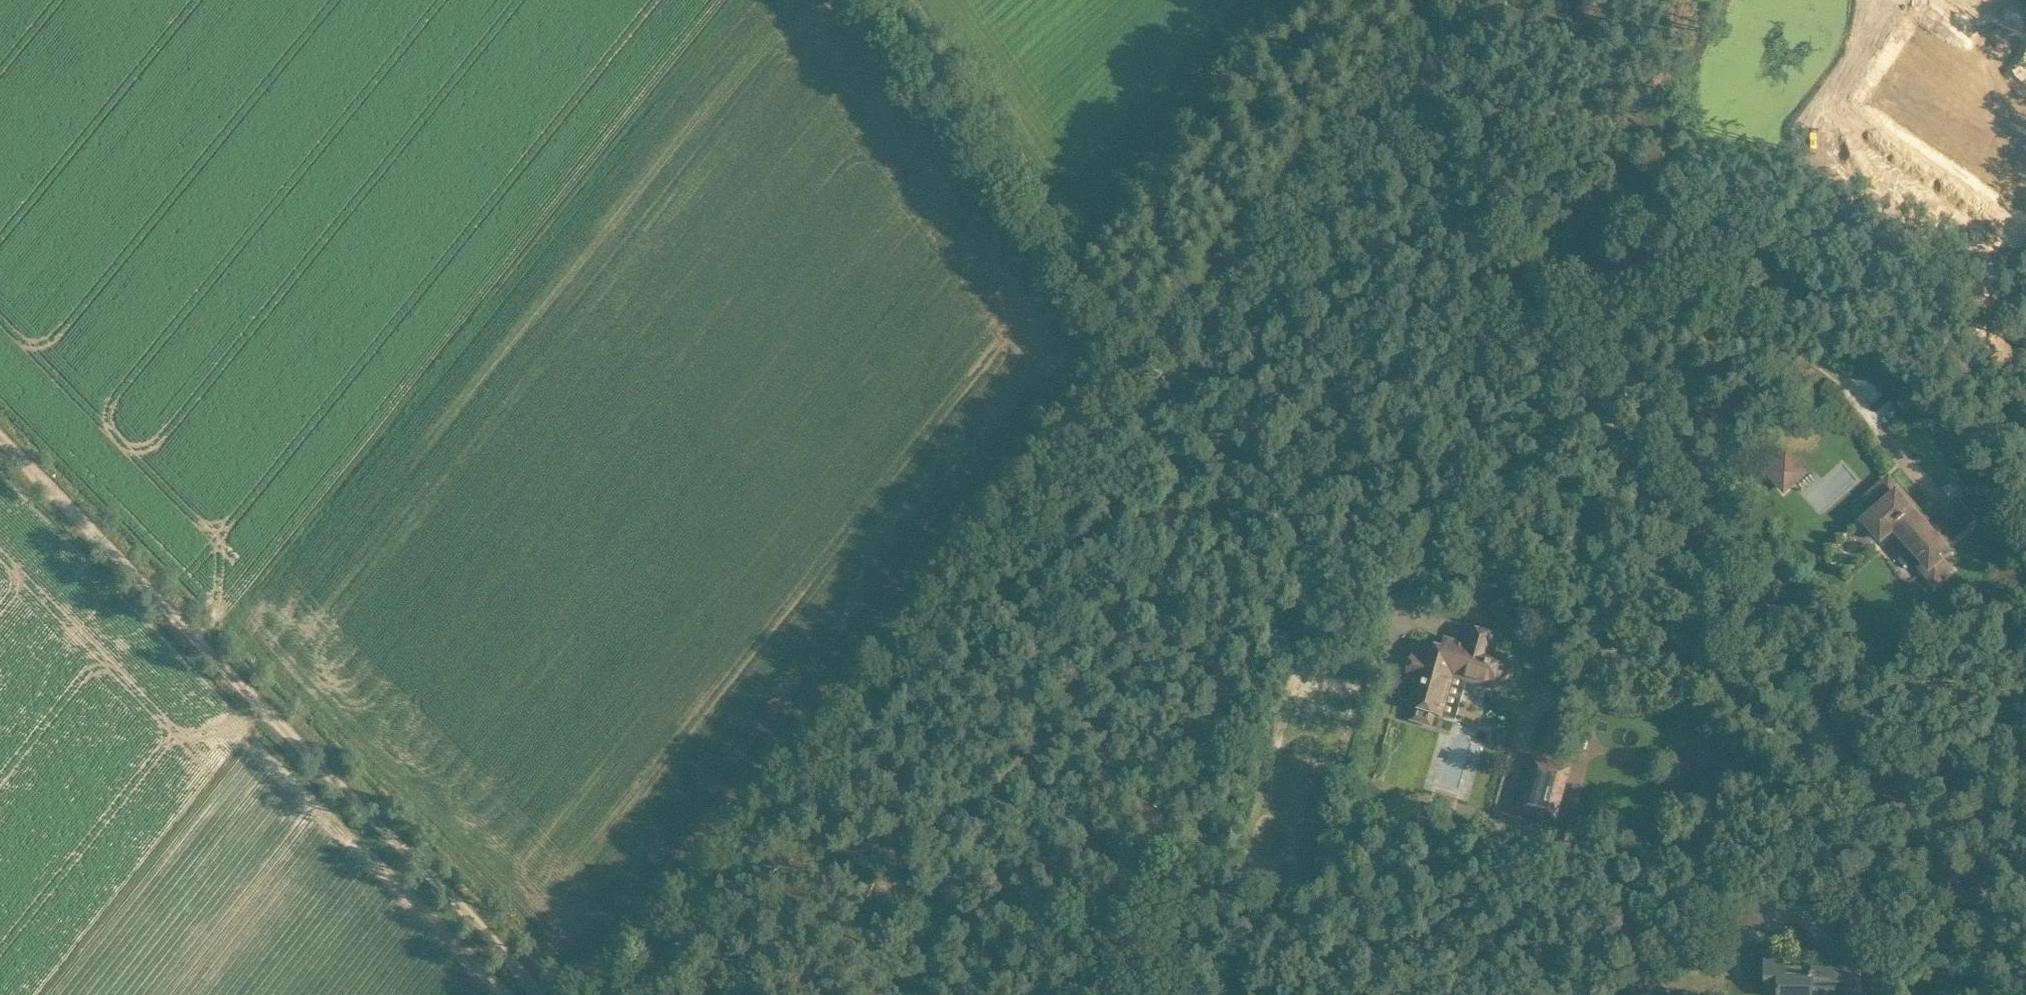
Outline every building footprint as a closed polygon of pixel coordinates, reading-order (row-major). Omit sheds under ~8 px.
[(1787,451),(1763,471),(1783,494),(1807,474),(1787,451)] [(1935,582),(1949,570),(1940,558),(1948,552),(1944,547),(1973,522),(1956,502),(1926,528),(1912,511),(1915,509),(1889,479),(1871,495),(1881,507),(1865,521),(1881,539),(1890,531),(1935,582)] [(1413,650),(1405,679),(1415,682),(1408,707),(1413,709),(1410,719),(1431,724),(1435,712),(1443,714),(1448,693),(1453,676),(1492,687),(1494,683),(1501,685),(1502,685),(1503,684),(1505,684),(1506,683),(1507,683),(1508,682),(1509,681),(1510,680),(1510,679),(1511,678),(1512,677),(1512,676),(1512,674),(1513,673),(1513,672),(1513,671),(1513,669),(1512,668),(1512,667),(1512,666),(1511,665),(1510,664),(1510,663),(1509,662),(1508,661),(1507,660),(1501,658),(1502,655),(1494,652),(1498,636),(1465,626),(1461,641),(1445,637),(1442,646),(1435,644),(1433,651),(1424,649),(1423,652),(1413,650)] [(1570,768),(1532,756),(1515,811),(1554,823),(1570,768)] [(1765,992),(1778,992),(1778,994),(1846,994),(1846,993),(1861,993),(1861,968),(1828,968),(1785,967),(1785,961),(1765,961),(1765,981),(1765,992)]
